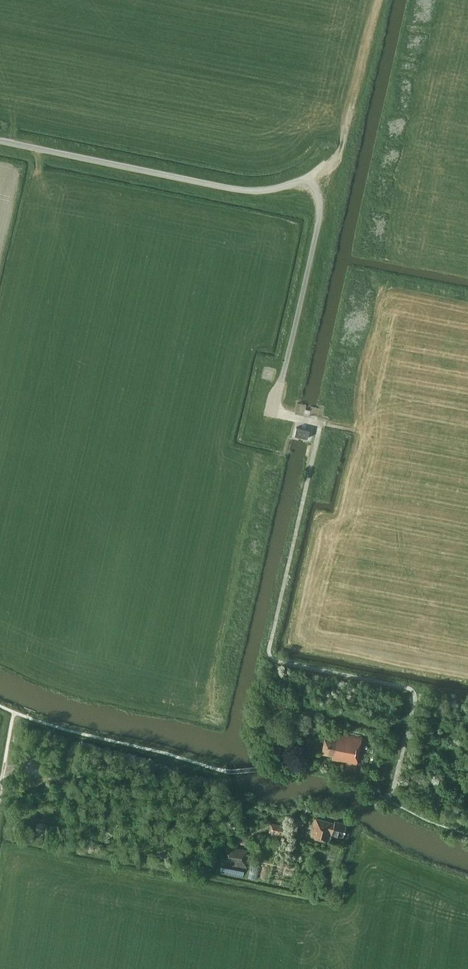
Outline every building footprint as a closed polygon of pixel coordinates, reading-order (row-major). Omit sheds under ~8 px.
[(294,435),(307,438),(309,430),(296,427),(294,435)] [(344,770),(354,772),(360,736),(334,731),(333,736),(323,734),(320,752),(332,754),(331,759),(346,762),(344,770)] [(304,819),(295,816),(292,825),(301,827),(304,819)] [(334,822),(314,818),(311,836),(328,839),(329,833),(343,835),(345,822),(334,821),(334,822)] [(284,825),(271,823),(269,833),(282,836),(284,825)] [(236,844),(224,842),(220,863),(222,863),(222,864),(235,866),(235,865),(239,866),(239,867),(246,868),(246,867),(247,861),(247,859),(249,850),(247,850),(248,849),(236,847),(236,844)]
